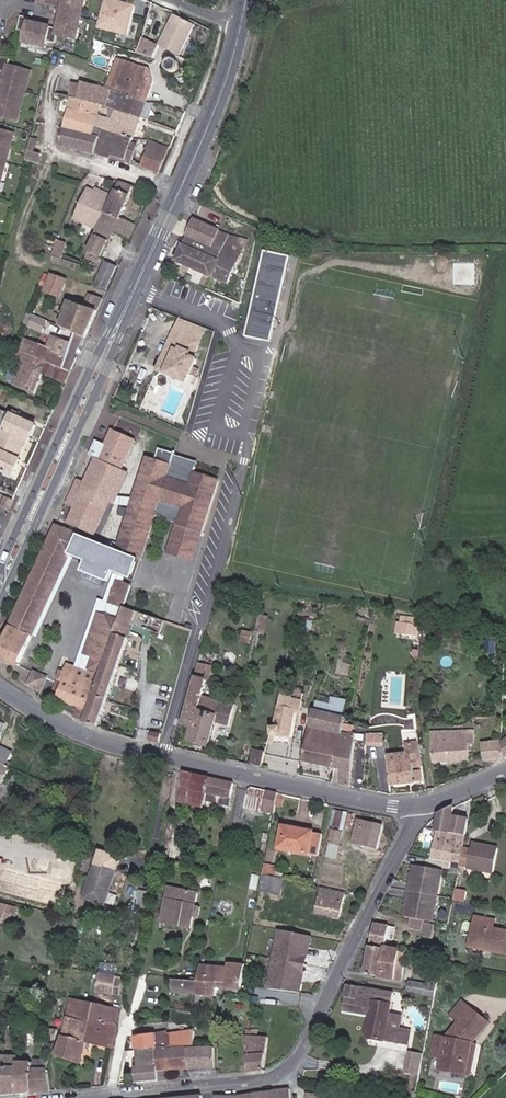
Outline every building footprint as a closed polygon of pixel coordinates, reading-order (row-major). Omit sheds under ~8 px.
[(65,12),(79,15),(82,3),(85,4),(86,0),(68,0),(65,12)] [(99,27),(130,35),(138,4),(124,0),(106,0),(99,27)] [(62,27),(53,25),(50,38),(58,41),(60,33),(77,37),(79,28),(76,27),(79,15),(65,12),(62,27)] [(193,24),(172,13),(155,44),(178,56),(193,24)] [(31,21),(32,17),(24,15),(21,29),(29,31),(27,39),(35,41),(36,38),(49,41),(50,38),(53,25),(31,21)] [(11,55),(3,53),(0,64),(0,68),(7,69),(3,83),(20,88),(22,79),(28,81),(31,69),(9,63),(11,55)] [(146,101),(146,99),(153,83),(148,72),(118,60),(108,85),(115,87),(146,101)] [(167,72),(167,75),(168,77),(170,78),(172,79),(176,78),(177,76),(179,73),(178,69),(175,67),(173,66),(170,67),(168,69),(167,72)] [(76,99),(81,82),(74,80),(69,97),(71,97),(76,99)] [(76,99),(99,105),(100,105),(105,88),(81,82),(76,99)] [(20,88),(3,83),(0,95),(0,96),(0,112),(19,117),(22,104),(17,103),(20,88)] [(129,117),(138,119),(146,101),(115,87),(113,92),(109,90),(103,106),(114,112),(129,117)] [(22,104),(26,89),(20,88),(17,103),(22,104)] [(71,97),(68,109),(96,116),(99,105),(76,99),(71,97)] [(96,116),(68,109),(63,129),(90,136),(96,116)] [(114,112),(106,131),(130,138),(137,122),(128,119),(129,117),(114,112)] [(3,157),(7,143),(12,144),(15,129),(0,125),(0,157),(3,157)] [(90,136),(63,129),(58,145),(93,155),(98,138),(90,136)] [(125,161),(133,164),(138,166),(144,151),(142,150),(143,147),(128,142),(130,138),(106,131),(102,130),(95,155),(110,159),(111,157),(125,161)] [(34,152),(37,141),(28,139),(26,150),(34,152)] [(158,173),(168,150),(145,142),(143,147),(142,150),(144,151),(138,166),(158,173)] [(3,157),(8,159),(12,144),(7,143),(3,157)] [(39,163),(41,154),(34,152),(26,150),(23,159),(39,163)] [(96,231),(80,265),(85,267),(86,264),(93,266),(96,259),(100,259),(112,233),(119,218),(127,201),(131,188),(118,184),(111,199),(96,231)] [(72,221),(96,231),(111,199),(103,195),(102,198),(93,194),(86,191),(72,221)] [(119,218),(112,233),(127,240),(134,226),(119,218)] [(214,248),(221,231),(197,220),(189,238),(214,248)] [(244,237),(221,231),(214,248),(227,253),(213,277),(228,284),(235,270),(244,237)] [(214,248),(189,238),(178,261),(213,277),(227,253),(214,248)] [(55,241),(50,257),(54,258),(59,259),(64,244),(55,241)] [(288,256),(262,250),(244,336),(270,341),(288,256)] [(95,285),(105,289),(115,268),(104,264),(95,285)] [(44,291),(63,298),(71,278),(53,271),(44,291)] [(76,336),(83,339),(100,301),(89,296),(74,335),(76,336)] [(35,313),(29,325),(43,333),(49,321),(35,313)] [(193,358),(199,341),(174,331),(158,371),(188,382),(196,360),(193,358)] [(68,355),(75,358),(83,339),(76,336),(71,349),(68,355)] [(63,368),(69,371),(75,358),(68,355),(71,349),(49,339),(45,350),(23,340),(18,351),(62,371),(63,368)] [(68,374),(62,371),(18,351),(15,350),(13,357),(21,361),(13,379),(3,374),(0,381),(0,382),(30,396),(40,373),(64,383),(68,374)] [(35,427),(9,416),(0,434),(0,472),(13,477),(19,463),(17,462),(25,442),(27,443),(35,427)] [(121,468),(129,449),(110,440),(109,442),(102,460),(121,468)] [(157,449),(152,462),(170,468),(155,517),(175,523),(166,551),(193,559),(218,479),(193,471),(196,462),(173,455),(157,449)] [(117,552),(139,561),(142,561),(155,517),(170,468),(152,462),(145,460),(117,552)] [(86,487),(81,497),(108,508),(109,503),(122,471),(97,461),(86,487)] [(128,474),(122,471),(109,503),(115,505),(128,474)] [(77,483),(73,494),(81,497),(86,487),(77,483)] [(81,497),(73,494),(68,506),(78,510),(80,505),(82,500),(81,499),(81,497)] [(108,508),(81,497),(81,499),(82,500),(88,502),(99,506),(107,510),(108,508)] [(12,502),(11,501),(6,499),(4,504),(10,507),(12,502)] [(88,502),(86,507),(97,512),(99,506),(88,502)] [(80,505),(78,510),(73,522),(79,524),(101,533),(108,516),(97,512),(86,507),(80,505)] [(78,538),(68,534),(52,526),(0,638),(0,659),(16,665),(29,635),(34,636),(68,559),(78,538)] [(138,563),(139,563),(139,561),(78,538),(68,559),(131,583),(138,563)] [(179,558),(174,581),(191,585),(196,562),(179,558)] [(122,609),(129,587),(116,582),(108,604),(122,609)] [(97,600),(73,667),(91,673),(92,672),(100,674),(113,636),(115,628),(122,609),(108,604),(97,600)] [(159,636),(163,622),(122,609),(115,628),(129,633),(132,627),(159,636)] [(397,622),(396,632),(420,634),(420,623),(397,622)] [(127,641),(129,633),(115,628),(113,636),(127,641)] [(83,724),(97,728),(127,641),(113,636),(100,674),(83,724)] [(88,683),(91,673),(73,667),(66,664),(63,674),(88,683)] [(195,664),(179,724),(192,728),(188,742),(205,747),(213,722),(226,726),(231,708),(200,699),(207,672),(208,667),(195,664)] [(77,708),(73,719),(83,724),(100,674),(92,672),(91,673),(88,683),(63,674),(60,683),(57,682),(51,698),(77,708)] [(39,693),(45,681),(32,675),(26,687),(39,693)] [(348,713),(351,700),(321,693),(318,706),(348,713)] [(264,754),(263,756),(267,757),(268,749),(285,752),(289,727),(295,728),(296,720),(271,715),(264,754)] [(307,729),(335,734),(337,721),(310,716),(307,729)] [(333,767),(339,735),(335,734),(307,729),(301,761),(333,767)] [(475,729),(429,734),(432,763),(468,760),(467,751),(474,751),(473,736),(476,735),(475,729)] [(370,745),(387,745),(387,732),(370,732),(370,745)] [(338,785),(349,787),(353,736),(339,735),(333,767),(340,768),(338,785)] [(81,755),(84,747),(73,743),(70,751),(81,755)] [(412,768),(422,767),(419,743),(406,745),(407,755),(386,758),(390,786),(419,782),(418,771),(413,772),(412,768)] [(490,761),(503,760),(500,745),(486,747),(490,761)] [(7,768),(9,764),(7,763),(10,752),(0,747),(0,765),(7,768)] [(483,762),(490,761),(486,747),(481,748),(483,762)] [(249,766),(261,768),(263,756),(264,754),(253,752),(249,766)] [(9,769),(7,768),(0,765),(0,787),(9,769)] [(229,799),(232,784),(180,772),(175,797),(202,802),(202,799),(204,793),(229,799)] [(272,816),(277,794),(247,788),(242,810),(272,816)] [(228,804),(229,799),(204,793),(202,799),(228,804)] [(451,818),(453,808),(439,815),(435,832),(464,837),(467,821),(451,818)] [(329,834),(327,846),(337,848),(341,833),(344,816),(344,814),(335,811),(331,834),(329,834)] [(351,818),(344,816),(341,833),(347,834),(351,818)] [(375,850),(380,826),(356,821),(351,845),(375,850)] [(158,858),(172,861),(179,829),(164,826),(158,858)] [(306,856),(318,859),(323,838),(281,829),(276,850),(306,856)] [(464,837),(435,832),(430,858),(459,863),(461,851),(464,837)] [(472,844),(470,853),(467,868),(492,873),(497,848),(472,844)] [(337,848),(327,846),(325,856),(335,858),(337,848)] [(461,851),(459,863),(458,866),(467,868),(470,853),(461,851)] [(97,864),(91,878),(94,879),(99,865),(97,864)] [(94,879),(91,878),(84,898),(103,904),(116,871),(99,865),(94,879)] [(414,867),(403,918),(414,920),(433,924),(442,873),(414,867)] [(284,880),(262,875),(259,892),(281,896),(284,880)] [(256,891),(258,880),(249,878),(247,889),(256,891)] [(168,889),(166,901),(192,906),(194,896),(194,894),(168,889)] [(319,889),(314,914),(338,919),(344,894),(319,889)] [(149,908),(151,898),(152,892),(141,890),(138,906),(149,908)] [(192,906),(195,907),(203,908),(205,898),(194,896),(192,906)] [(162,923),(191,928),(195,907),(192,906),(166,901),(162,923)] [(19,906),(0,902),(0,921),(3,922),(6,913),(16,916),(19,906)] [(492,920),(473,917),(467,947),(505,955),(505,932),(490,929),(492,920)] [(66,918),(64,925),(71,927),(73,919),(66,918)] [(433,924),(414,920),(412,930),(426,933),(434,935),(437,924),(433,924)] [(373,926),(364,975),(379,978),(385,944),(386,940),(388,928),(373,926)] [(286,971),(289,955),(299,958),(301,949),(306,950),(308,938),(277,931),(271,959),(264,989),(297,994),(299,983),(293,982),(295,973),(286,971)] [(385,944),(379,978),(393,980),(397,953),(395,953),(396,946),(385,944)] [(404,948),(398,946),(397,953),(393,980),(399,981),(404,948)] [(299,983),(306,950),(301,949),(299,958),(289,955),(286,971),(295,973),(293,982),(299,983)] [(216,983),(239,986),(241,972),(225,971),(224,975),(222,975),(221,980),(216,980),(216,983)] [(196,994),(214,995),(215,986),(216,983),(216,980),(221,980),(222,975),(200,972),(198,981),(196,980),(196,994)] [(98,992),(120,995),(122,982),(116,981),(118,976),(100,974),(98,992)] [(171,992),(196,994),(196,980),(171,980),(171,992)] [(433,1000),(435,990),(408,985),(406,995),(433,1000)] [(389,1015),(392,995),(347,986),(342,1013),(369,1018),(365,1039),(406,1047),(408,1032),(399,1030),(387,1028),(389,1015)] [(93,1003),(70,999),(64,1031),(64,1035),(85,1040),(89,1020),(93,1003)] [(196,1000),(195,1012),(203,1012),(204,1000),(196,1000)] [(118,1008),(93,1003),(89,1020),(115,1024),(118,1008)] [(465,1025),(476,1012),(470,1006),(459,1019),(465,1025)] [(455,1025),(480,1029),(487,1020),(476,1012),(465,1025),(459,1019),(455,1025)] [(401,1017),(389,1015),(387,1028),(399,1030),(401,1017)] [(64,1035),(56,1057),(79,1063),(83,1047),(90,1048),(91,1041),(110,1046),(115,1024),(89,1020),(85,1040),(64,1035)] [(470,1042),(480,1029),(455,1025),(445,1037),(441,1057),(451,1059),(449,1070),(465,1072),(468,1060),(464,1059),(467,1048),(464,1048),(466,1041),(470,1042)] [(55,1041),(59,1030),(47,1026),(44,1037),(55,1041)] [(248,1072),(265,1070),(266,1037),(251,1036),(252,1030),(244,1029),(244,1036),(248,1072)] [(137,1050),(155,1048),(167,1047),(166,1034),(136,1036),(137,1050)] [(465,1072),(470,1074),(476,1043),(470,1042),(466,1041),(464,1048),(467,1048),(464,1059),(468,1060),(465,1072)] [(159,1081),(166,1080),(165,1071),(189,1069),(188,1049),(170,1049),(169,1046),(167,1047),(155,1048),(159,1081)] [(188,1049),(189,1069),(215,1067),(213,1047),(188,1049)] [(137,1083),(159,1081),(155,1048),(137,1050),(138,1068),(136,1068),(137,1083)] [(419,1074),(422,1059),(422,1055),(407,1052),(404,1071),(419,1074)] [(439,1068),(449,1070),(451,1059),(441,1057),(439,1068)] [(17,1065),(17,1061),(2,1061),(2,1077),(2,1095),(2,1097),(17,1095),(17,1065)] [(17,1095),(51,1091),(48,1070),(47,1070),(49,1064),(45,1063),(43,1070),(32,1071),(31,1064),(17,1065),(17,1095)] [(291,1089),(272,1092),(273,1097),(292,1097),(291,1089)]
